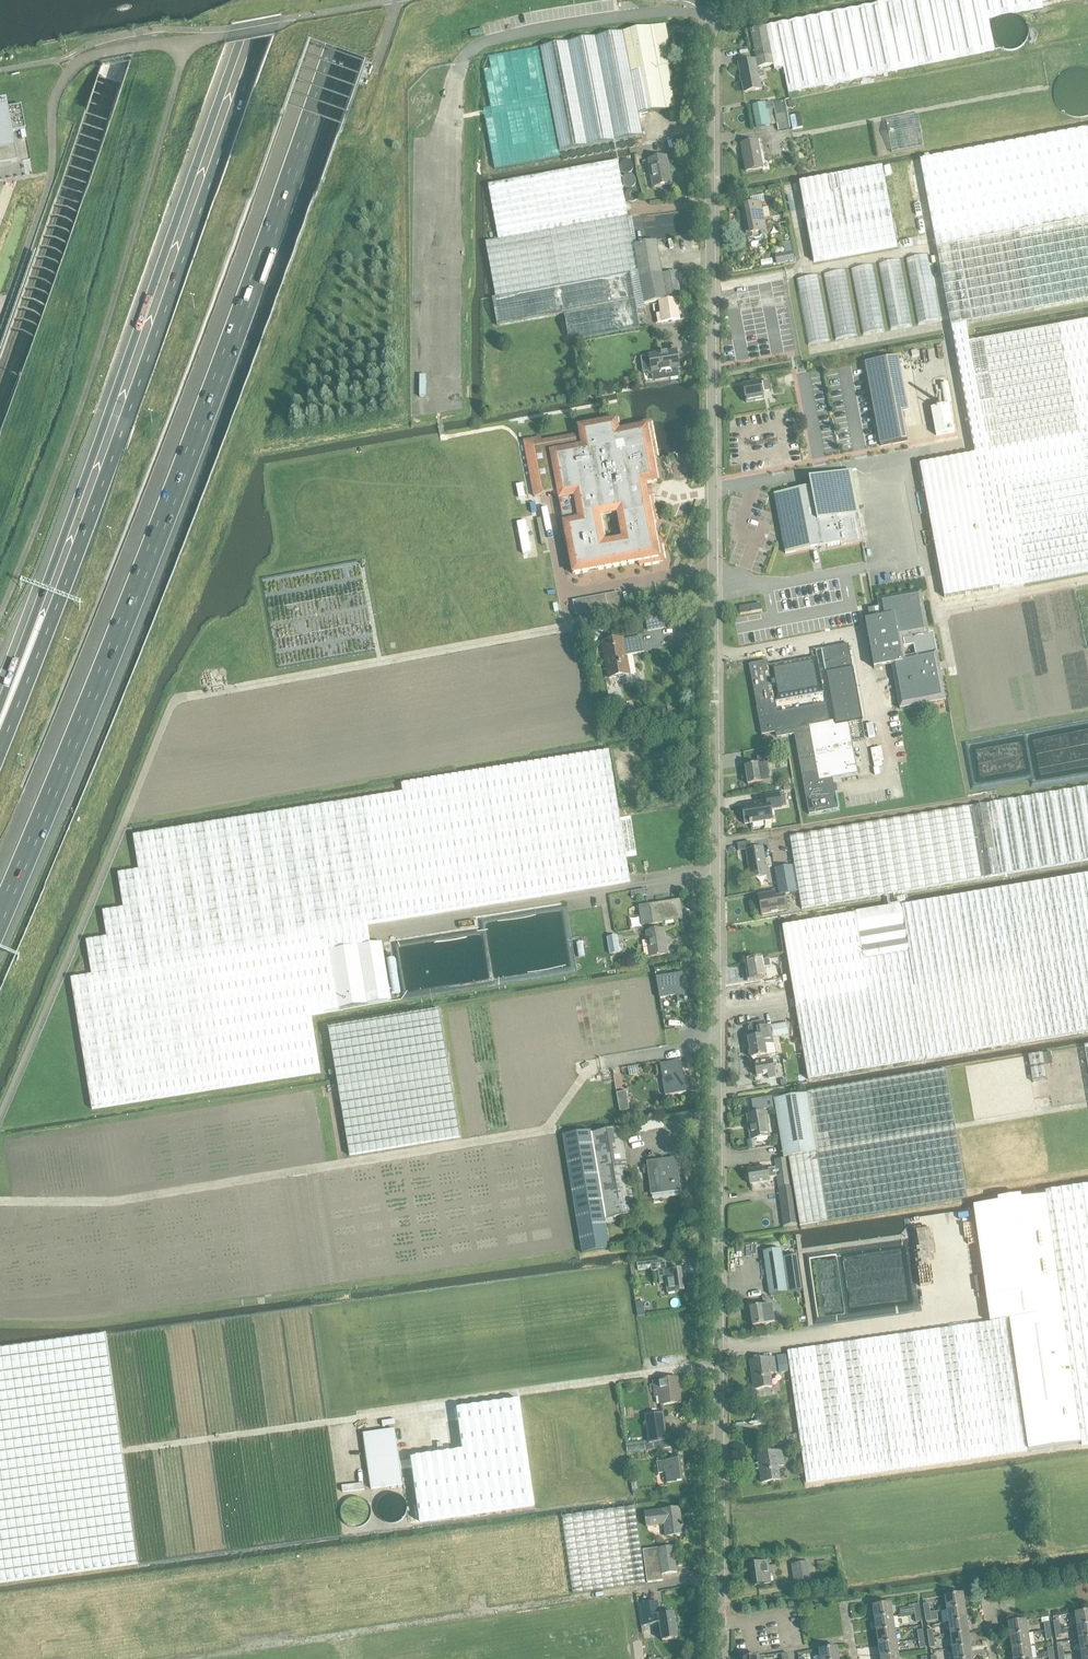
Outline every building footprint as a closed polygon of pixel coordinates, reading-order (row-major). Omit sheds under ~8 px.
[(884,3),(766,27),(770,46),(773,65),(774,70),(783,68),(788,91),(899,70),(994,50),(988,18),(1043,7),(1042,1),(1048,0),(897,0),(884,3)] [(1026,37),(1026,33),(1026,30),(1025,27),(1024,24),(1022,22),(1019,20),(1017,19),(1014,18),(1011,17),(1008,17),(1005,18),(1001,20),(999,22),(997,24),(995,27),(994,30),(994,33),(994,36),(995,40),(997,42),(999,45),(1001,47),(1003,48),(1006,49),(1010,50),(1013,49),(1015,49),(1019,47),(1021,46),(1023,43),(1025,40),(1026,37)] [(643,136),(638,115),(676,108),(676,111),(682,110),(680,103),(675,103),(668,66),(674,65),(666,24),(540,47),(489,57),(482,69),(490,107),(482,109),(494,169),(561,156),(560,151),(643,136)] [(754,49),(770,46),(766,27),(750,30),(754,49)] [(758,68),(773,65),(770,46),(754,49),(758,68)] [(755,60),(739,63),(745,93),(761,90),(758,79),(765,78),(764,71),(757,72),(755,60)] [(364,86),(367,87),(374,65),(371,64),(368,63),(361,84),(364,86)] [(1084,69),(1079,68),(1075,68),(1069,70),(1065,72),(1061,75),(1058,79),(1056,83),(1055,87),(1054,92),(1054,98),(1056,102),(1058,106),(1061,109),(1064,112),(1068,114),(1072,116),(1077,117),(1084,116),(1087,115),(1087,70),(1084,69)] [(757,128),(772,125),(777,124),(778,131),(790,129),(785,99),(773,102),(768,103),(753,106),(757,128)] [(17,161),(12,131),(25,129),(21,105),(5,107),(5,104),(0,105),(0,164),(17,161)] [(918,114),(885,120),(891,152),(924,146),(918,114)] [(919,160),(951,327),(965,324),(978,322),(1087,301),(1087,130),(1003,145),(919,160)] [(746,172),(763,169),(758,141),(741,145),(746,172)] [(655,188),(671,184),(666,157),(649,160),(655,188)] [(499,240),(486,242),(496,298),(638,272),(633,245),(618,161),(488,185),(499,240)] [(882,167),(799,183),(814,261),(897,246),(882,167)] [(766,236),(766,232),(763,218),(770,218),(768,207),(761,208),(760,203),(742,207),(748,239),(753,238),(754,239),(761,238),(762,236),(766,236)] [(687,211),(664,210),(663,230),(655,230),(655,233),(686,233),(687,211)] [(496,298),(492,299),(497,326),(564,313),(569,341),(640,328),(637,310),(645,308),(645,304),(677,299),(681,298),(676,272),(663,274),(657,245),(656,241),(633,245),(638,272),(496,298)] [(792,253),(776,256),(777,264),(794,261),(792,253)] [(940,320),(927,255),(905,260),(918,324),(940,320)] [(911,326),(899,261),(879,265),(891,330),(911,326)] [(884,331),(872,266),(851,269),(863,335),(884,331)] [(823,275),(834,340),(856,336),(844,271),(823,275)] [(818,276),(796,280),(808,344),(830,340),(818,276)] [(661,313),(657,314),(658,323),(680,319),(677,300),(677,299),(659,302),(661,313)] [(951,327),(974,453),(1087,433),(1087,321),(968,342),(965,324),(951,327)] [(680,378),(678,368),(679,368),(677,350),(649,355),(652,372),(654,372),(655,382),(680,378)] [(892,358),(864,363),(880,446),(907,441),(892,358)] [(791,373),(784,374),(785,383),(793,381),(791,373)] [(949,381),(943,382),(945,401),(951,400),(949,381)] [(763,393),(770,391),(768,382),(761,383),(743,386),(746,403),(764,399),(763,393)] [(931,409),(936,435),(948,433),(954,432),(953,423),(949,405),(931,409)] [(653,523),(658,522),(653,497),(649,498),(646,484),(657,482),(653,458),(657,458),(650,422),(618,428),(617,420),(579,427),(580,435),(541,442),(540,438),(524,441),(534,496),(557,492),(559,500),(560,500),(563,514),(573,573),(626,563),(626,564),(639,562),(639,565),(664,561),(661,545),(657,546),(654,527),(653,523)] [(974,453),(920,463),(926,497),(945,598),(1087,571),(1087,433),(974,453)] [(840,543),(841,544),(863,540),(858,514),(860,513),(852,470),(809,478),(811,487),(773,494),(784,553),(840,543)] [(525,519),(517,521),(525,552),(532,550),(525,519)] [(537,525),(528,527),(534,558),(542,556),(537,525)] [(262,578),(279,667),(375,649),(358,560),(262,578)] [(877,599),(879,607),(868,609),(870,619),(865,620),(874,668),(891,665),(899,709),(946,700),(933,632),(929,633),(921,591),(877,599)] [(573,602),(575,614),(575,616),(616,609),(621,608),(619,592),(616,593),(572,600),(573,602)] [(739,607),(740,614),(761,610),(760,603),(739,607)] [(645,616),(648,630),(664,628),(661,614),(645,616)] [(624,637),(601,641),(605,659),(606,659),(609,678),(621,675),(622,684),(638,681),(632,655),(644,652),(641,637),(624,640),(624,637)] [(768,661),(750,664),(758,707),(756,707),(761,735),(775,733),(776,738),(781,737),(794,735),(802,776),(809,815),(838,809),(835,793),(833,779),(858,774),(849,723),(863,720),(849,644),(815,651),(817,658),(769,666),(768,661)] [(891,676),(884,677),(889,703),(896,701),(891,676)] [(614,725),(604,727),(605,735),(616,733),(614,725)] [(340,1009),(331,951),(371,945),(368,924),(630,882),(609,751),(401,784),(403,793),(134,836),(138,871),(117,875),(124,910),(102,912),(107,939),(86,942),(92,977),(71,980),(92,1109),(321,1072),(312,1015),(340,1011),(340,1009)] [(757,765),(745,767),(748,785),(761,783),(770,782),(766,756),(756,757),(757,765)] [(800,908),(981,878),(1087,860),(1087,787),(970,806),(788,837),(800,908)] [(784,792),(779,793),(765,795),(766,801),(744,804),(745,812),(743,812),(744,824),(773,819),(771,810),(771,806),(773,806),(786,803),(784,792)] [(632,799),(621,801),(622,810),(634,808),(632,799)] [(771,866),(770,858),(764,859),(762,847),(745,850),(750,879),(766,876),(765,867),(771,866)] [(779,897),(798,894),(793,866),(774,869),(779,897)] [(901,904),(856,912),(856,914),(782,926),(808,1079),(927,1059),(1087,1032),(1087,874),(902,906),(901,904)] [(646,889),(630,891),(631,898),(647,895),(646,889)] [(775,894),(758,897),(761,916),(786,912),(784,900),(776,902),(775,894)] [(683,919),(680,901),(639,907),(642,925),(683,919)] [(645,931),(649,958),(668,955),(663,929),(645,931)] [(610,954),(619,953),(617,937),(607,939),(610,954)] [(583,942),(577,943),(579,958),(586,957),(583,942)] [(392,1002),(382,943),(371,945),(331,951),(340,1009),(392,1002)] [(761,960),(747,962),(750,980),(763,978),(762,968),(770,967),(779,965),(778,958),(769,959),(761,960)] [(682,972),(655,977),(659,999),(676,996),(677,1003),(687,1001),(682,972)] [(461,1138),(450,1075),(440,1009),(328,1028),(349,1156),(461,1138)] [(747,1039),(751,1058),(757,1057),(767,1056),(766,1055),(768,1055),(766,1045),(775,1044),(774,1037),(789,1035),(787,1023),(771,1025),(771,1026),(765,1027),(764,1021),(752,1024),(748,1029),(750,1039),(747,1039)] [(768,1054),(768,1055),(766,1055),(767,1056),(757,1057),(758,1064),(754,1064),(757,1076),(768,1074),(769,1078),(775,1077),(772,1061),(769,1061),(768,1054)] [(1042,1054),(1028,1056),(1032,1082),(1046,1080),(1042,1054)] [(686,1092),(681,1061),(660,1064),(665,1096),(686,1092)] [(817,1153),(789,1158),(793,1186),(798,1224),(799,1226),(828,1221),(967,1198),(966,1189),(945,1069),(807,1092),(807,1094),(817,1153)] [(629,1109),(626,1091),(616,1093),(619,1111),(629,1109)] [(784,1159),(789,1158),(817,1153),(807,1094),(774,1100),(784,1159)] [(754,1114),(748,1115),(750,1127),(752,1140),(769,1137),(767,1126),(768,1125),(766,1112),(764,1112),(763,1110),(766,1110),(764,1098),(752,1100),(754,1114)] [(591,1132),(591,1130),(563,1135),(580,1254),(610,1249),(606,1220),(635,1215),(621,1127),(591,1132)] [(672,1194),(683,1192),(682,1185),(680,1185),(676,1159),(647,1163),(652,1195),(671,1192),(672,1194)] [(786,1159),(775,1160),(779,1188),(778,1188),(783,1226),(798,1224),(793,1186),(790,1187),(786,1159)] [(768,1178),(776,1177),(775,1168),(767,1169),(767,1167),(748,1171),(748,1173),(747,1173),(748,1179),(749,1179),(750,1185),(769,1182),(768,1178)] [(1044,1191),(1045,1196),(1060,1303),(1063,1323),(1080,1444),(1087,1443),(1087,1185),(1044,1191)] [(990,1204),(973,1206),(974,1208),(990,1322),(1009,1320),(1027,1451),(1080,1444),(1063,1323),(1060,1303),(1045,1196),(990,1204)] [(766,1251),(763,1252),(769,1295),(786,1293),(801,1291),(797,1256),(782,1258),(781,1249),(780,1249),(766,1251)] [(660,1260),(650,1261),(651,1271),(658,1270),(660,1284),(667,1283),(668,1293),(684,1291),(681,1269),(667,1271),(665,1262),(661,1263),(660,1260)] [(763,1307),(763,1306),(750,1308),(752,1326),(774,1323),(772,1305),(763,1307)] [(990,1322),(787,1351),(792,1389),(795,1403),(801,1447),(806,1483),(1027,1451),(1009,1320),(990,1322)] [(139,1565),(106,1333),(0,1348),(0,1585),(139,1565)] [(774,1358),(751,1361),(750,1361),(754,1389),(772,1387),(770,1373),(777,1372),(774,1358)] [(681,1403),(678,1378),(652,1381),(654,1397),(660,1397),(661,1405),(681,1403)] [(454,1463),(412,1468),(420,1521),(461,1516),(535,1505),(520,1400),(457,1409),(463,1451),(452,1452),(454,1463)] [(649,1443),(667,1441),(663,1411),(645,1414),(649,1443)] [(395,1429),(363,1434),(371,1489),(402,1484),(395,1429)] [(788,1449),(799,1448),(797,1434),(786,1436),(788,1449)] [(649,1443),(645,1444),(646,1450),(671,1447),(670,1440),(667,1441),(649,1443)] [(777,1466),(784,1465),(782,1450),(757,1454),(761,1483),(779,1480),(777,1466)] [(680,1459),(657,1462),(659,1473),(665,1472),(667,1483),(683,1481),(680,1459)] [(363,1524),(359,1525),(359,1519),(368,1518),(366,1496),(353,1498),(355,1530),(364,1529),(363,1524)] [(635,1506),(562,1516),(562,1518),(573,1593),(647,1583),(663,1581),(662,1575),(677,1573),(676,1567),(674,1547),(659,1549),(659,1548),(643,1551),(641,1550),(635,1506)] [(666,1536),(683,1534),(679,1507),(644,1513),(647,1527),(664,1524),(666,1536)] [(770,1573),(777,1572),(776,1565),(769,1566),(768,1561),(752,1564),(755,1585),(771,1583),(770,1573)] [(795,1591),(813,1588),(811,1579),(809,1562),(791,1564),(795,1591)] [(813,1589),(826,1587),(824,1577),(811,1579),(813,1588),(813,1589)] [(944,1596),(944,1597),(946,1609),(965,1607),(962,1593),(944,1596)] [(657,1602),(639,1604),(643,1626),(659,1624),(661,1634),(663,1642),(678,1640),(676,1631),(673,1614),(659,1616),(657,1602)] [(890,1603),(873,1606),(874,1618),(892,1616),(890,1603)] [(929,1603),(923,1604),(924,1613),(930,1612),(930,1611),(933,1611),(932,1606),(929,1606),(929,1603)] [(966,1619),(965,1607),(946,1609),(948,1622),(966,1619)] [(1075,1613),(1077,1626),(1087,1624),(1087,1611),(1075,1613)] [(894,1628),(892,1616),(874,1618),(876,1631),(894,1628)] [(950,1635),(968,1633),(966,1619),(948,1622),(950,1635)] [(1008,1622),(1008,1623),(1010,1635),(1028,1633),(1026,1620),(1008,1622)] [(1077,1626),(1079,1639),(1087,1637),(1087,1624),(1077,1626)] [(876,1631),(878,1644),(896,1642),(894,1628),(876,1631)] [(970,1646),(968,1633),(950,1635),(952,1648),(970,1646)] [(1030,1646),(1028,1633),(1010,1635),(1012,1648),(1030,1646)] [(1087,1651),(1087,1637),(1079,1639),(1081,1652),(1087,1651)] [(898,1654),(896,1642),(878,1644),(880,1657),(898,1654)] [(972,1658),(970,1646),(952,1648),(954,1658),(967,1658),(972,1658)] [(1032,1658),(1030,1646),(1012,1648),(1013,1658),(1031,1658),(1032,1658)] [(819,1649),(820,1658),(839,1658),(837,1647),(819,1649)]
